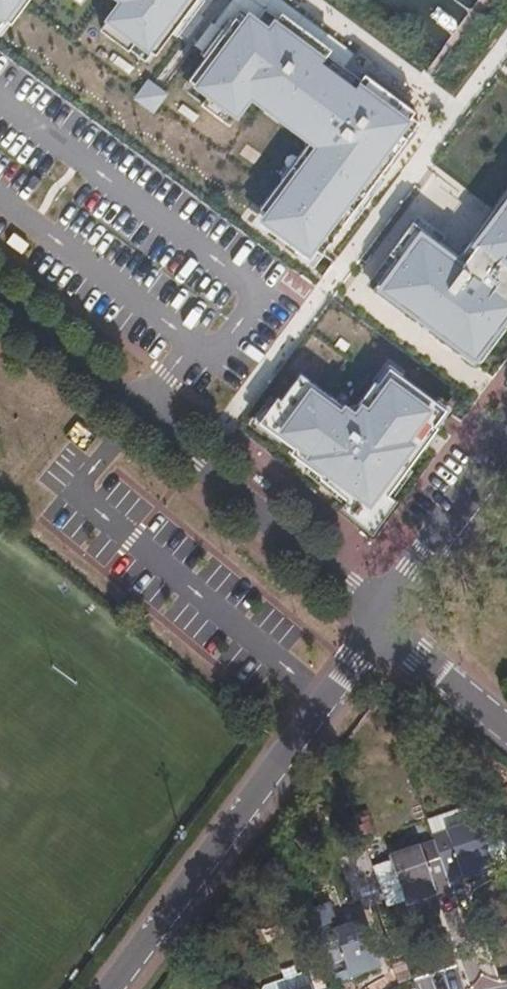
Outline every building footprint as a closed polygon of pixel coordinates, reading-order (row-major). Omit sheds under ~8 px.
[(4,17),(17,0),(0,0),(0,15),(4,17)] [(175,0),(106,0),(100,11),(144,43),(175,0)] [(252,214),(303,251),(406,114),(356,72),(347,82),(314,58),(319,51),(267,13),(261,18),(243,5),(188,79),(228,113),(245,94),(304,142),(252,214)] [(367,286),(473,362),(506,315),(506,184),(457,253),(413,222),(367,286)] [(291,367),(251,421),(364,506),(441,405),(384,360),(352,408),(291,367)] [(427,818),(432,833),(446,828),(448,831),(475,822),(468,809),(462,805),(427,818)] [(490,859),(505,854),(506,849),(506,841),(499,819),(506,816),(504,811),(476,820),(476,821),(490,859)] [(432,833),(434,839),(451,884),(494,869),(490,859),(476,821),(475,822),(448,831),(446,828),(432,833)] [(451,884),(434,839),(420,844),(421,847),(390,859),(405,900),(407,905),(451,888),(451,884)] [(405,900),(390,859),(374,865),(388,906),(405,900)] [(331,901),(312,906),(316,919),(334,914),(331,901)] [(382,967),(366,922),(335,932),(339,944),(326,949),(337,983),(382,967)] [(306,970),(296,973),(293,965),(282,969),(285,977),(264,985),(263,988),(314,988),(306,970)]
